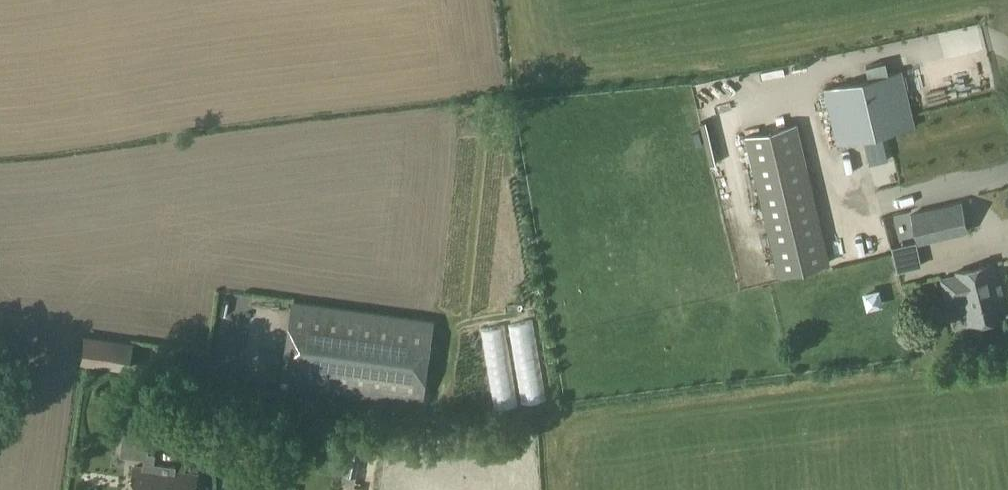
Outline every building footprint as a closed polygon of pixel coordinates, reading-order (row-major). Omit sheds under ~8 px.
[(938,60),(968,230),(1000,224),(998,213),(987,215),(959,56),(938,60)] [(824,88),(837,144),(915,126),(902,70),(824,88)] [(792,108),(716,126),(747,260),(802,247),(804,246),(806,245),(809,242),(812,239),(815,233),(817,229),(818,225),(818,223),(818,220),(818,217),(792,108)] [(968,230),(961,202),(912,213),(919,242),(968,230)] [(1006,315),(993,263),(956,272),(957,275),(942,279),(947,301),(962,297),(965,309),(963,309),(961,311),(964,321),(966,323),(968,322),(969,324),(1006,315)] [(422,404),(434,321),(295,301),(284,385),(422,404)] [(83,333),(79,361),(127,369),(131,339),(83,333)] [(444,349),(440,367),(467,373),(471,356),(444,349)] [(132,465),(132,450),(119,450),(120,465),(132,465)] [(176,467),(145,463),(144,468),(135,466),(131,489),(195,489),(197,475),(175,472),(176,467)]
